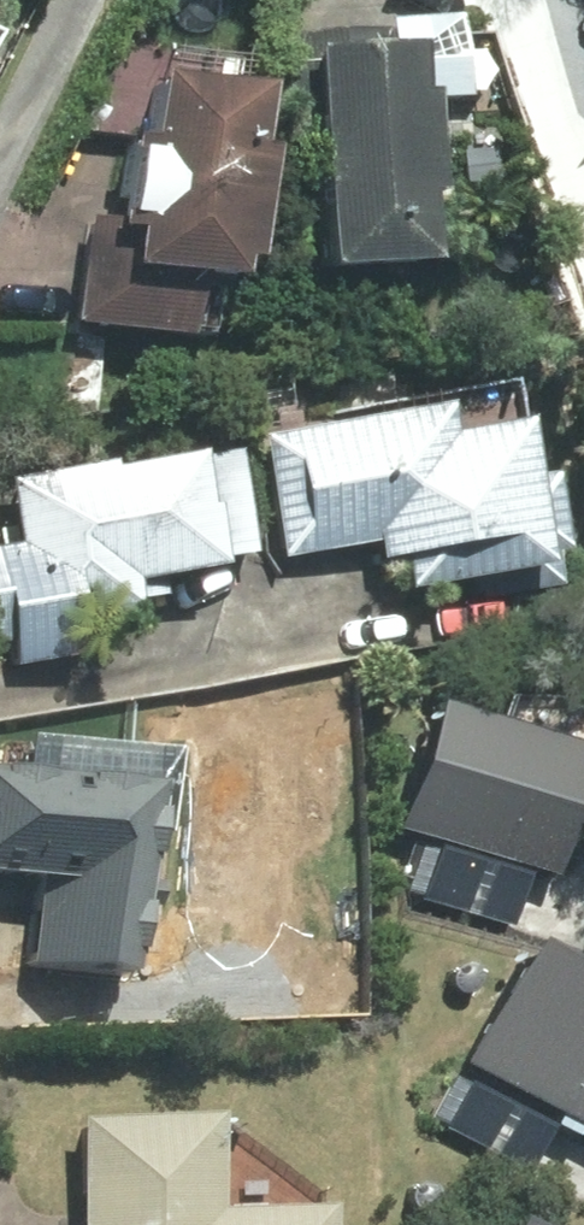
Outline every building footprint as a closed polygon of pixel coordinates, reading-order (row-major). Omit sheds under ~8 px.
[(13,32),(0,26),(0,54),(13,32)] [(382,31),(281,34),(284,157),(309,157),(312,279),(420,277),(418,213),(431,213),(427,62),(382,63),(382,31)] [(233,166),(245,107),(147,88),(119,229),(86,223),(65,326),(183,349),(196,288),(226,294),(251,169),(233,166)] [(431,407),(255,438),(278,569),(367,554),(373,590),(495,568),(500,597),(564,586),(545,477),(517,482),(508,429),(437,441),(431,407)] [(227,459),(7,495),(16,551),(0,553),(0,648),(5,647),(10,676),(93,662),(86,621),(127,614),(123,590),(245,570),(227,459)] [(432,711),(395,835),(551,881),(583,770),(583,756),(432,711)] [(0,782),(0,889),(37,894),(27,972),(121,985),(145,801),(0,782)] [(519,956),(457,1079),(583,1142),(583,988),(519,956)] [(74,1124),(78,1224),(326,1224),(326,1212),(212,1217),(208,1119),(74,1124)]
